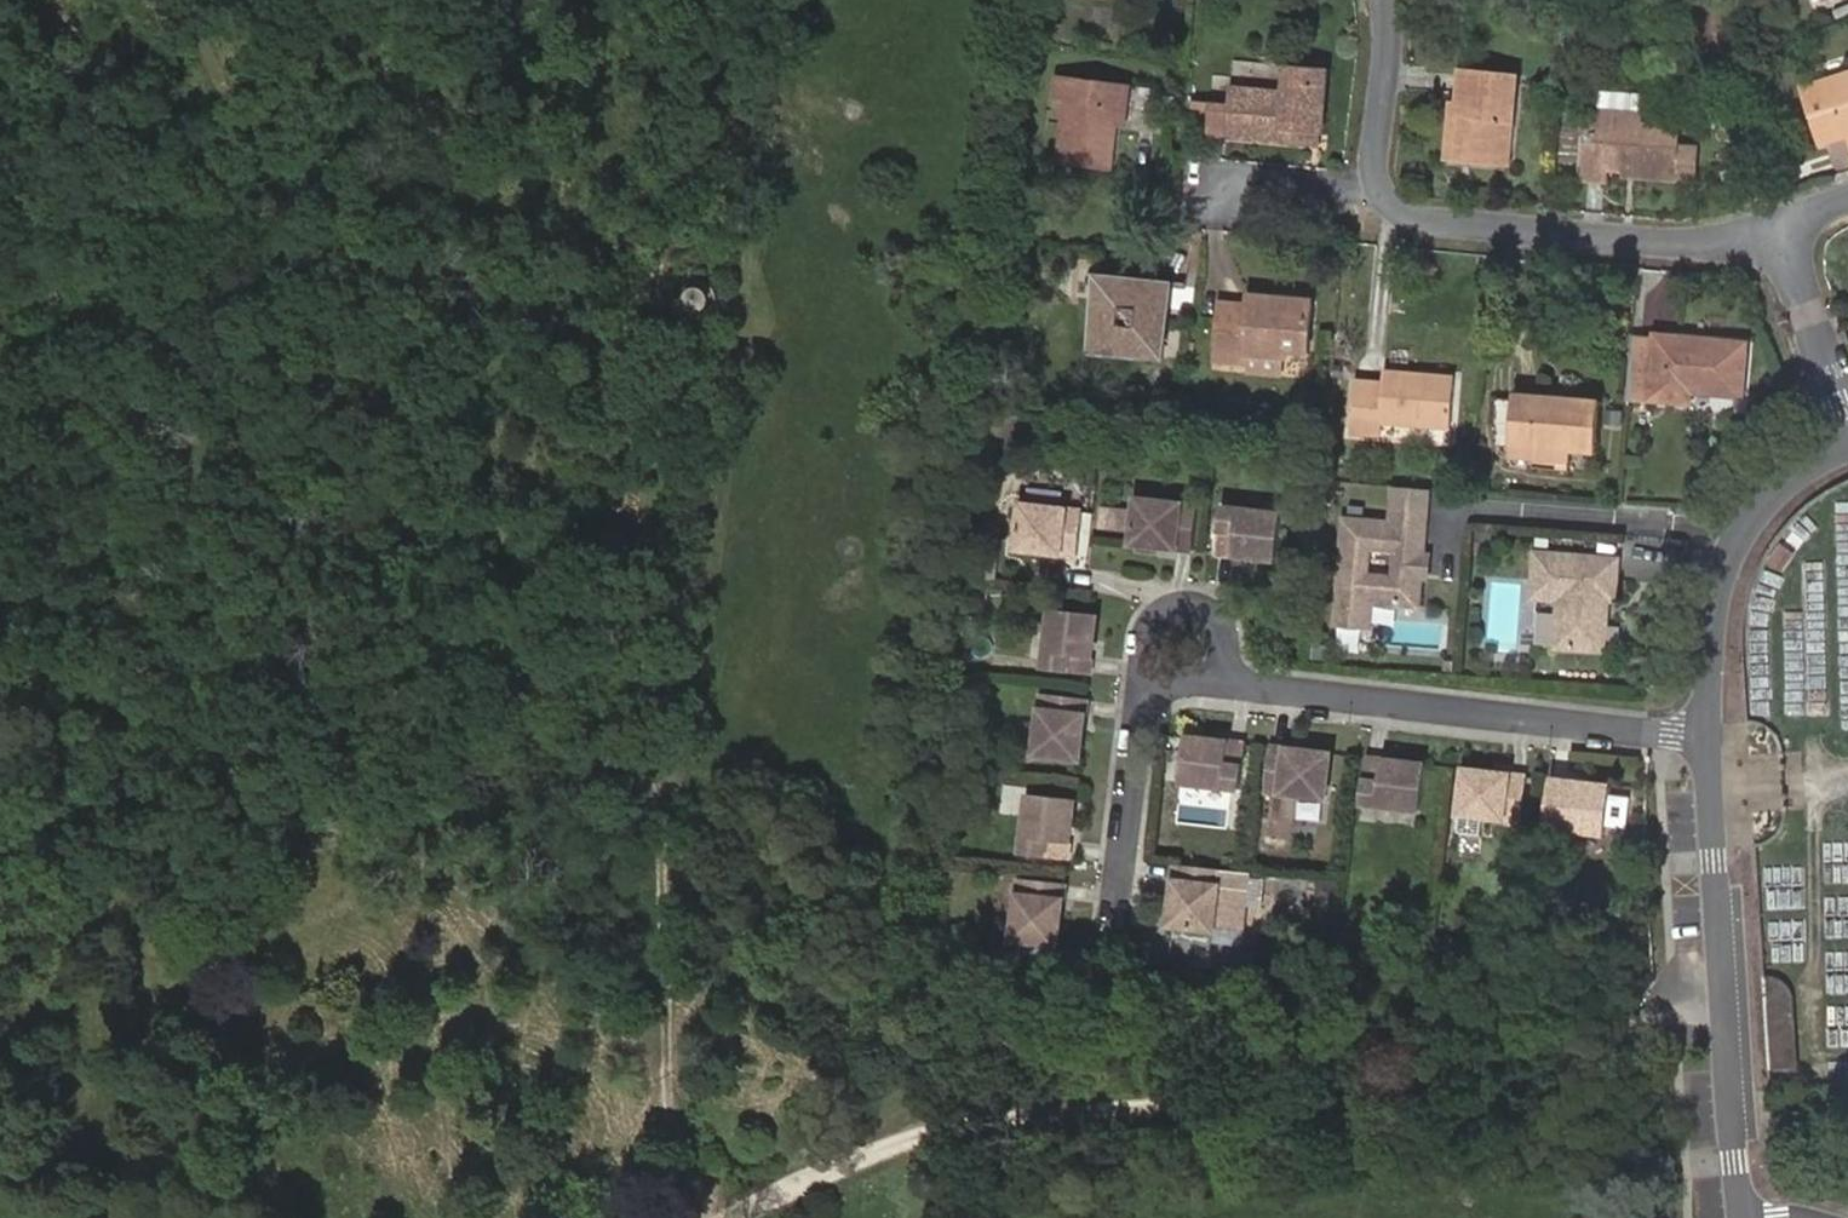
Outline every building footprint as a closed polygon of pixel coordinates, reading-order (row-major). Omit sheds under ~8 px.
[(1267,125),(1313,129),(1320,64),(1281,60),(1278,89),(1224,83),(1223,96),(1220,131),(1266,134),(1267,125)] [(1494,121),(1507,122),(1511,77),(1457,72),(1453,114),(1447,114),(1443,159),(1491,162),(1494,121)] [(1832,78),(1806,87),(1824,141),(1847,132),(1847,73),(1832,78)] [(1112,124),(1116,82),(1054,76),(1052,98),(1063,99),(1057,164),(1108,168),(1112,124)] [(1127,83),(1116,82),(1112,124),(1123,124),(1127,83)] [(1635,96),(1594,94),(1593,111),(1589,111),(1588,129),(1583,129),(1580,177),(1599,178),(1600,172),(1600,165),(1633,167),(1633,173),(1692,176),(1694,144),(1671,143),(1672,128),(1634,125),(1634,114),(1635,96)] [(1205,95),(1202,130),(1220,131),(1223,96),(1205,95)] [(1588,129),(1589,111),(1580,110),(1578,129),(1583,129),(1588,129)] [(1503,163),(1507,122),(1494,121),(1491,162),(1503,163)] [(1312,139),(1313,129),(1267,125),(1266,134),(1312,139)] [(1174,309),(1153,285),(1102,281),(1099,309),(1106,310),(1102,345),(1139,350),(1138,356),(1171,358),(1174,309)] [(1177,287),(1153,285),(1174,309),(1177,287)] [(1254,295),(1252,303),(1284,306),(1285,298),(1254,295)] [(1284,306),(1252,303),(1222,301),(1218,361),(1248,363),(1249,356),(1287,358),(1288,352),(1311,354),(1315,300),(1285,298),(1284,306)] [(1106,310),(1099,309),(1096,345),(1102,345),(1106,310)] [(1657,341),(1634,339),(1627,402),(1650,404),(1690,407),(1691,398),(1741,402),(1747,348),(1657,339),(1657,341)] [(1096,352),(1138,356),(1139,350),(1102,345),(1096,345),(1096,352)] [(1383,428),(1448,435),(1453,382),(1383,375),(1381,387),(1359,384),(1353,437),(1382,440),(1383,428)] [(1598,409),(1511,401),(1510,405),(1493,403),(1487,449),(1505,451),(1566,457),(1592,459),(1598,409)] [(1447,445),(1448,435),(1383,428),(1382,440),(1447,445)] [(1565,472),(1566,457),(1505,451),(1504,465),(1565,472)] [(1424,516),(1426,492),(1391,489),(1389,513),(1389,524),(1343,521),(1335,624),(1368,626),(1370,602),(1416,606),(1418,576),(1413,570),(1414,562),(1420,557),(1424,516)] [(1195,501),(1131,495),(1126,539),(1191,547),(1195,501)] [(1083,510),(1019,503),(1014,548),(1078,556),(1083,510)] [(1285,512),(1221,505),(1216,550),(1281,558),(1285,512)] [(1670,580),(1672,545),(1637,544),(1635,578),(1670,580)] [(1619,561),(1536,556),(1531,602),(1556,604),(1554,651),(1605,656),(1609,618),(1605,614),(1606,602),(1610,602),(1618,602),(1619,561)] [(1095,607),(1049,601),(1042,664),(1087,669),(1095,607)] [(1610,602),(1606,602),(1605,614),(1609,618),(1618,602),(1610,602)] [(1085,699),(1039,693),(1032,756),(1077,761),(1085,699)] [(1240,742),(1180,734),(1173,783),(1233,790),(1240,742)] [(1331,753),(1271,745),(1265,794),(1325,801),(1331,753)] [(1422,765),(1362,757),(1355,806),(1415,814),(1422,765)] [(1519,778),(1459,770),(1453,819),(1513,826),(1519,778)] [(1604,789),(1544,781),(1537,830),(1597,836),(1604,789)] [(1074,792),(1028,785),(1021,849),(1066,854),(1074,792)] [(1305,821),(1329,822),(1329,803),(1305,803),(1305,821)] [(1219,868),(1175,863),(1167,927),(1211,933),(1212,925),(1237,927),(1244,871),(1219,868)] [(1065,879),(1019,872),(1012,935),(1057,941),(1065,879)] [(1775,1062),(1797,1062),(1798,1021),(1776,1021),(1775,1062)]
